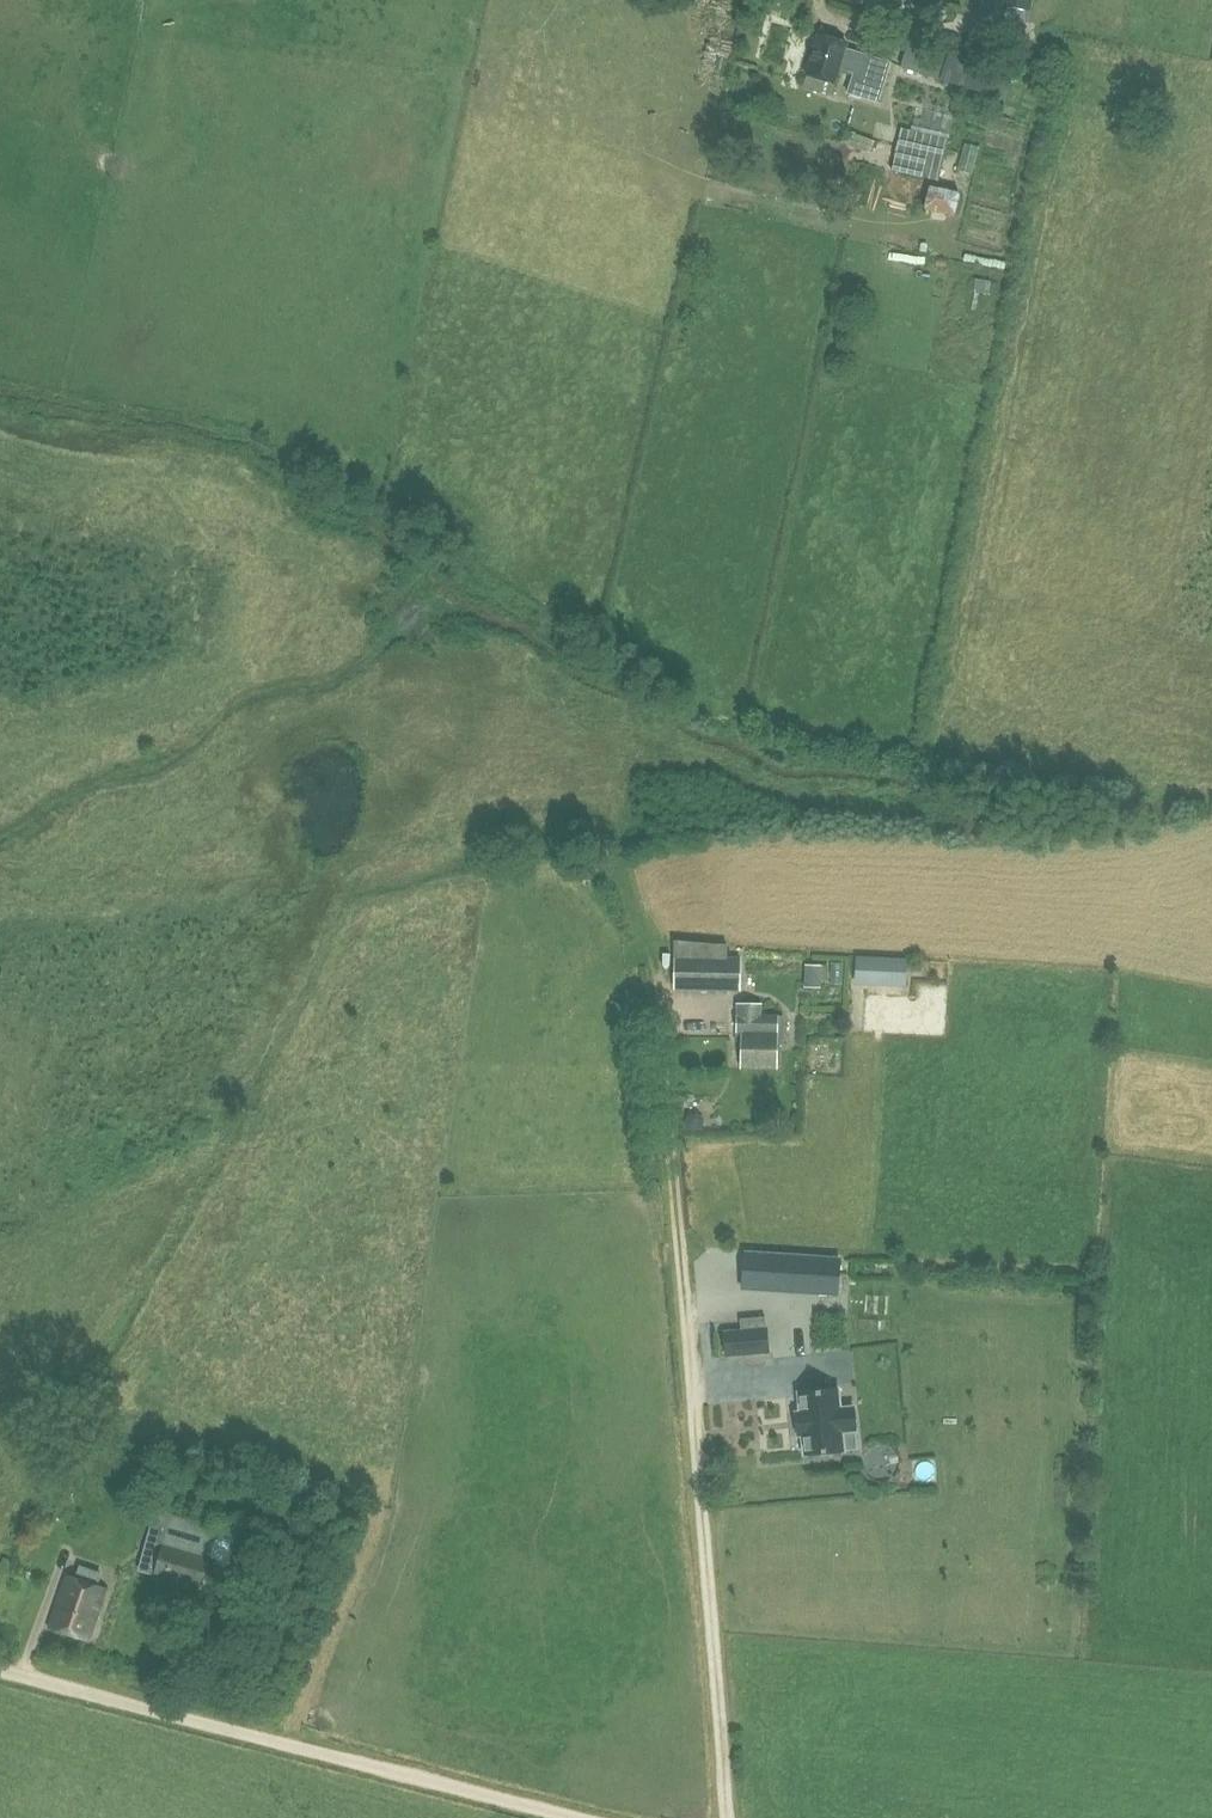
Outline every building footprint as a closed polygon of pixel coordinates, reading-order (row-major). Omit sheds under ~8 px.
[(1004,6),(1028,10),(1030,0),(1005,0),(1004,6)] [(833,82),(838,67),(854,72),(847,94),(877,103),(889,62),(844,49),(846,43),(819,35),(807,74),(833,82)] [(944,54),(907,42),(899,67),(936,79),(944,54)] [(949,51),(941,80),(1004,99),(1013,70),(949,51)] [(853,122),(849,140),(876,146),(880,128),(853,122)] [(901,128),(891,170),(938,181),(948,139),(901,128)] [(923,208),(952,215),(958,193),(929,186),(923,208)] [(932,256),(933,246),(904,243),(903,253),(932,256)] [(851,977),(852,951),(839,951),(839,954),(818,953),(817,976),(851,977)] [(674,989),(740,991),(741,957),(675,955),(674,989)] [(851,982),(899,985),(900,965),(852,962),(851,982)] [(772,1016),(737,1016),(737,1030),(743,1030),(742,1066),(775,1067),(776,1030),(772,1030),(772,1016)] [(744,1253),(742,1287),(837,1293),(839,1259),(744,1253)] [(724,1356),(769,1352),(766,1326),(722,1330),(724,1356)] [(853,1429),(851,1406),(836,1407),(834,1388),(796,1392),(798,1411),(794,1412),(796,1435),(801,1434),(803,1454),(841,1450),(839,1430),(853,1429)] [(175,1542),(207,1541),(206,1504),(174,1506),(175,1542)] [(35,1508),(29,1521),(48,1528),(54,1515),(35,1508)] [(164,1542),(153,1577),(199,1590),(210,1555),(164,1542)] [(67,1576),(50,1625),(88,1638),(104,1589),(67,1576)]
